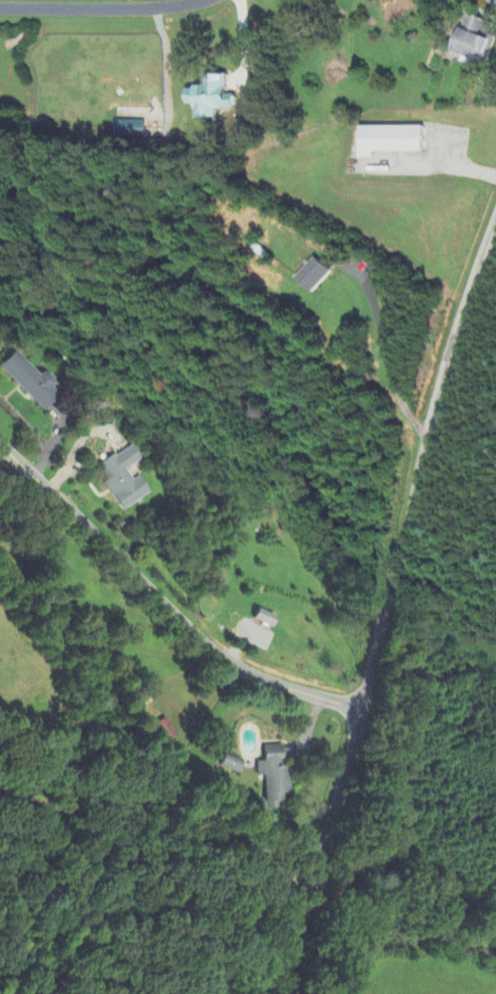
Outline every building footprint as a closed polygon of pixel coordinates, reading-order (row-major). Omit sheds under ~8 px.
[(455,51),(488,62),(495,37),(462,26),(455,51)] [(199,119),(219,118),(219,110),(237,109),(237,95),(229,95),(229,76),(207,76),(208,87),(190,88),(190,105),(199,104),(199,119)] [(118,119),(129,119),(130,109),(118,108),(118,119)] [(119,121),(118,138),(146,139),(147,121),(119,121)] [(423,126),(361,127),(362,159),(376,159),(376,153),(424,152),(423,126)] [(314,292),(333,270),(316,255),(297,277),(314,292)] [(15,350),(0,364),(0,366),(42,410),(53,399),(45,391),(55,381),(44,369),(38,374),(15,350)] [(120,508),(144,492),(127,466),(138,459),(128,443),(96,464),(105,478),(101,481),(120,508)] [(256,620),(274,628),(279,618),(261,610),(256,620)] [(236,622),(267,637),(270,631),(239,616),(236,622)] [(181,737),(170,719),(158,726),(169,744),(181,737)] [(267,806),(282,806),(282,791),(292,791),(291,764),(284,764),(283,743),(266,743),(266,760),(258,760),(259,774),(267,774),(267,806)] [(222,768),(240,775),(244,761),(226,754),(222,768)]
